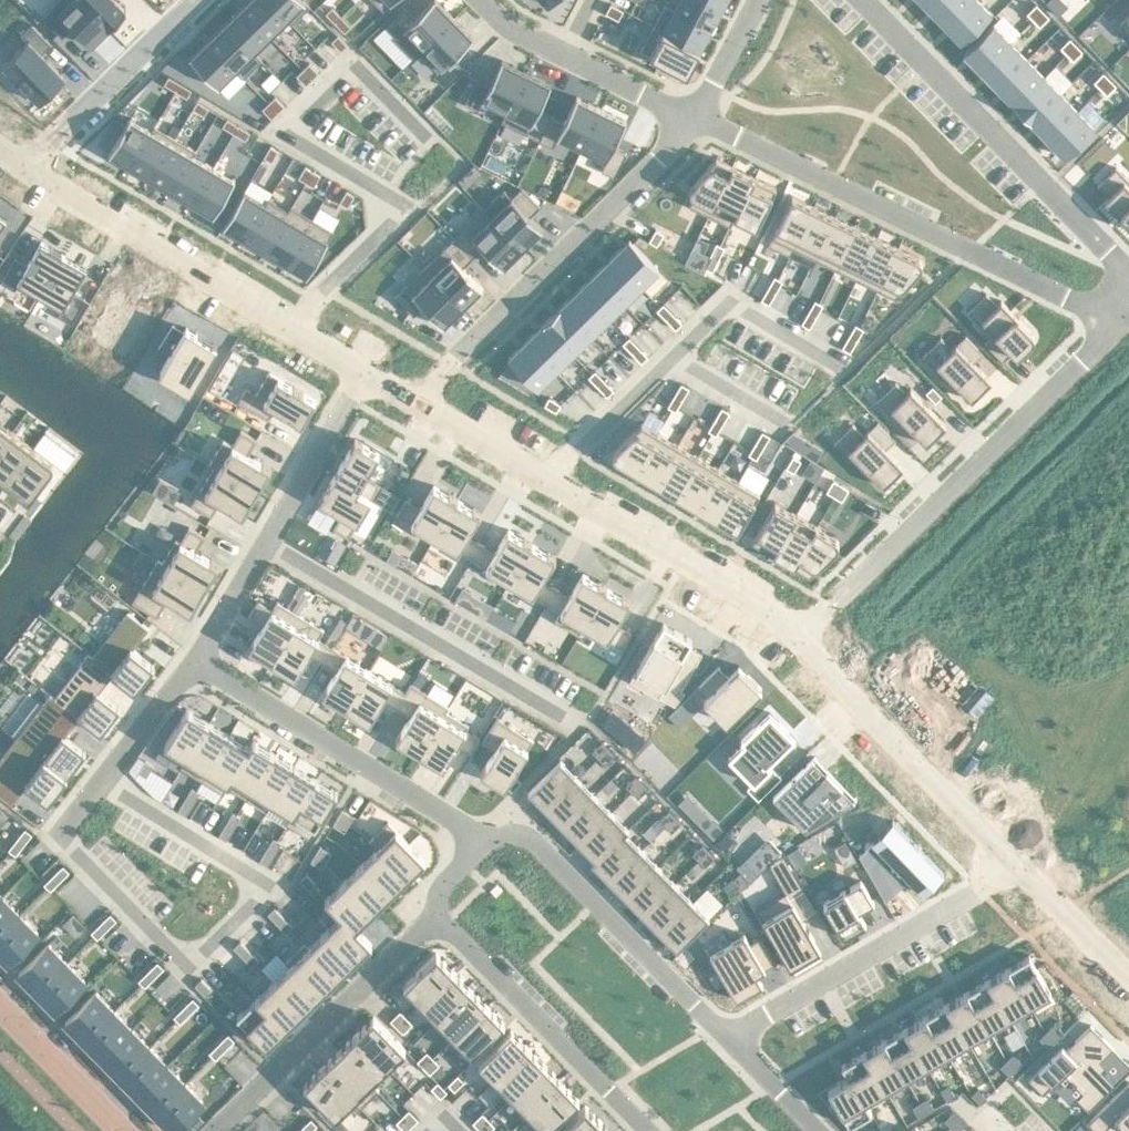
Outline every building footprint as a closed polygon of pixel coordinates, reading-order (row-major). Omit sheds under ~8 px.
[(40,9),(59,29),(69,19),(88,38),(105,21),(106,21),(86,0),(49,0),(40,9)] [(106,21),(124,3),(121,0),(86,0),(106,21)] [(222,15),(251,45),(268,29),(240,0),(237,0),(222,15)] [(268,29),(285,12),(274,0),(240,0),(268,29)] [(285,12),(289,16),(305,0),(274,0),(285,12)] [(323,5),(332,15),(338,9),(330,0),(328,0),(323,5)] [(382,19),(392,29),(400,21),(419,41),(451,10),(442,0),(422,0),(411,10),(401,0),(382,19)] [(602,5),(615,12),(620,2),(615,0),(604,0),(602,5)] [(671,2),(708,21),(719,0),(672,0),(671,2)] [(943,15),(958,0),(928,0),(943,15)] [(941,17),(959,35),(989,5),(983,0),(958,0),(943,15),(941,17)] [(1024,6),(1030,12),(1040,3),(1037,0),(1030,0),(1024,6)] [(651,18),(650,19),(696,44),(708,21),(671,2),(660,22),(651,18)] [(1040,3),(1030,12),(1037,19),(1046,10),(1040,3)] [(1116,17),(1128,30),(1128,5),(1116,17)] [(338,9),(332,15),(341,24),(348,18),(338,9)] [(451,10),(415,45),(435,64),(431,68),(441,78),(460,60),(450,50),(470,30),(451,10)] [(222,15),(205,32),(234,62),(241,70),(258,53),(251,45),(222,15)] [(0,56),(37,94),(62,70),(39,45),(48,36),(29,16),(18,26),(24,33),(0,56)] [(991,16),(960,46),(978,64),(1008,34),(991,16)] [(650,19),(638,42),(684,67),(696,44),(650,19)] [(335,27),(328,33),(338,43),(344,37),(335,27)] [(1067,31),(1057,40),(1064,47),(1073,37),(1067,31)] [(205,32),(187,49),(216,79),(234,62),(205,32)] [(1008,34),(978,64),(994,81),(1025,51),(1008,34)] [(1073,37),(1064,47),(1070,53),(1079,44),(1073,37)] [(1025,51),(994,81),(1011,98),(1041,68),(1025,51)] [(473,72),(462,96),(475,102),(479,92),(503,104),(498,113),(499,114),(524,64),(499,52),(486,78),(473,72)] [(306,55),(300,61),(309,71),(315,64),(306,55)] [(300,61),(293,67),(303,77),(309,71),(300,61)] [(524,64),(499,114),(524,126),(536,132),(548,108),(535,102),(548,77),(524,64)] [(1100,65),(1091,74),(1097,81),(1107,71),(1100,65)] [(166,68),(161,76),(173,83),(177,75),(166,68)] [(1041,68),(1011,98),(1028,115),(1058,85),(1041,68)] [(1107,71),(1097,81),(1103,87),(1113,78),(1107,71)] [(177,75),(173,83),(184,89),(188,82),(177,75)] [(1058,85),(1028,115),(1045,132),(1075,103),(1058,85)] [(272,88),(266,95),(275,104),(281,98),(272,88)] [(548,109),(537,132),(549,139),(554,129),(579,141),(599,101),(574,89),(561,115),(548,109)] [(194,93),(190,101),(201,107),(206,100),(194,93)] [(266,95),(259,101),(268,110),(275,104),(266,95)] [(599,101),(579,141),(604,154),(599,163),(612,169),(623,146),(611,139),(623,113),(599,101)] [(1075,103),(1045,132),(1062,150),(1092,120),(1075,103)] [(127,110),(106,146),(127,159),(149,123),(127,110)] [(224,111),(219,118),(231,125),(235,117),(224,111)] [(235,117),(231,125),(242,132),(247,124),(235,117)] [(152,118),(127,159),(148,171),(172,130),(152,118)] [(172,130),(148,171),(168,183),(190,147),(193,142),(172,130)] [(268,138),(261,149),(268,154),(275,142),(268,138)] [(190,147),(168,183),(189,195),(210,159),(190,147)] [(691,189),(686,198),(706,208),(730,158),(713,150),(688,179),(687,180),(687,181),(687,182),(687,183),(687,184),(687,185),(687,186),(688,186),(688,187),(689,188),(690,188),(690,189),(691,189)] [(258,155),(249,170),(256,174),(265,159),(258,155)] [(302,158),(295,170),(303,174),(310,163),(302,158)] [(730,158),(706,208),(727,219),(751,169),(730,158)] [(210,159),(189,195),(203,204),(210,208),(232,172),(210,159)] [(1094,178),(1105,189),(1101,193),(1128,222),(1128,176),(1113,160),(1094,178)] [(310,163),(303,174),(311,179),(317,167),(310,163)] [(751,169),(727,219),(730,214),(751,225),(773,180),(751,169)] [(518,180),(489,209),(520,241),(540,222),(527,209),(537,199),(518,180)] [(241,183),(220,219),(241,231),(262,195),(241,183)] [(343,183),(337,194),(344,199),(351,187),(343,183)] [(789,188),(765,237),(787,248),(811,198),(789,188)] [(262,195),(241,231),(262,244),(289,198),(288,198),(285,202),(265,191),(262,195)] [(289,198),(262,244),(282,256),(309,210),(289,198)] [(811,198),(787,248),(792,239),(813,249),(832,209),(811,198)] [(481,201),(451,230),(470,250),(480,240),(500,260),(520,241),(489,209),(481,201)] [(832,209),(813,249),(834,259),(853,219),(832,209)] [(309,210),(282,256),(304,269),(331,223),(309,210)] [(853,219),(834,259),(855,270),(874,230),(853,219)] [(653,222),(646,233),(653,238),(660,226),(653,222)] [(451,230),(421,260),(460,300),(480,280),(460,260),(470,250),(451,230)] [(874,230),(855,270),(876,280),(896,240),(874,230)] [(626,232),(609,249),(638,280),(656,262),(626,232)] [(0,270),(0,275),(12,281),(16,275),(37,288),(61,247),(38,234),(24,257),(12,249),(0,270)] [(713,235),(708,247),(716,251),(721,239),(713,235)] [(896,240),(876,280),(893,288),(895,286),(899,281),(914,264),(917,260),(918,259),(919,257),(919,256),(919,254),(918,253),(917,251),(916,250),(915,250),(896,240)] [(61,247),(37,288),(58,301),(55,307),(68,315),(82,291),(70,284),(84,261),(61,247)] [(708,247),(702,259),(710,263),(716,251),(708,247)] [(609,249),(591,266),(621,296),(638,280),(609,249)] [(421,260),(391,289),(410,308),(420,298),(440,319),(460,300),(421,260)] [(591,266),(574,283),(604,313),(621,296),(591,266)] [(772,269),(765,281),(773,285),(780,274),(772,269)] [(88,292),(74,317),(124,347),(152,301),(113,278),(101,299),(88,292)] [(765,281),(758,292),(766,297),(773,285),(765,281)] [(574,283),(557,300),(586,330),(604,313),(574,283)] [(983,286),(965,304),(988,328),(981,335),(1000,354),(1009,344),(1014,349),(1029,334),(1029,333),(1030,332),(1030,331),(1031,330),(1031,329),(1031,328),(1030,327),(1030,326),(1029,325),(1029,324),(998,293),(994,297),(983,286)] [(812,293),(805,305),(813,309),(820,298),(812,293)] [(660,296),(654,302),(663,312),(669,305),(660,296)] [(557,300),(540,316),(569,347),(586,330),(557,300)] [(669,305),(663,312),(672,322),(679,315),(669,305)] [(805,305),(799,316),(806,321),(813,309),(805,305)] [(540,316),(523,333),(552,363),(569,347),(540,316)] [(181,324),(169,317),(155,341),(166,348),(156,366),(186,384),(214,338),(183,320),(181,324)] [(853,317),(846,329),(854,333),(861,322),(853,317)] [(846,329),(839,340),(847,345),(854,333),(846,329)] [(938,330),(919,348),(943,373),(946,370),(968,393),(988,374),(965,350),(975,341),(962,329),(953,338),(952,337),(948,341),(938,330)] [(626,330),(619,336),(629,345),(635,339),(626,330)] [(523,333),(505,351),(534,381),(552,363),(523,333)] [(635,339),(629,345),(638,355),(645,349),(635,339)] [(229,342),(206,380),(218,387),(241,349),(229,342)] [(592,363),(585,369),(595,379),(601,373),(592,363)] [(243,380),(235,394),(265,412),(272,400),(291,411),(299,416),(304,408),(303,408),(313,392),(266,364),(253,386),(243,380)] [(920,369),(913,376),(923,385),(929,379),(920,369)] [(601,373),(595,379),(604,388),(611,382),(601,373)] [(892,375),(874,392),(898,417),(900,414),(923,437),(943,418),(907,382),(903,386),(892,375)] [(678,376),(671,388),(679,392),(686,381),(678,376)] [(671,388),(664,399),(672,404),(679,392),(671,388)] [(546,389),(541,397),(553,404),(557,396),(546,389)] [(718,400),(712,412),(719,416),(726,405),(718,400)] [(712,412),(705,423),(712,428),(719,416),(712,412)] [(609,445),(609,447),(610,449),(611,450),(612,451),(613,452),(620,456),(632,463),(654,425),(638,415),(636,418),(615,438),(612,441),(611,441),(611,443),(610,444),(609,445)] [(849,416),(831,434),(855,459),(857,456),(880,479),(900,460),(877,436),(886,427),(874,415),(865,424),(864,424),(860,428),(849,416)] [(9,423),(0,416),(0,435),(9,423)] [(220,432),(206,455),(253,483),(263,467),(263,468),(268,460),(260,455),(245,446),(254,432),(238,422),(229,437),(220,432)] [(30,439),(9,423),(0,435),(0,472),(2,474),(3,474),(3,475),(30,439)] [(759,424),(752,435),(760,440),(767,429),(759,424)] [(654,425),(632,463),(652,475),(674,437),(654,425)] [(393,426),(387,437),(395,442),(402,431),(393,426)] [(352,431),(330,469),(368,491),(377,476),(362,467),(376,445),(352,431)] [(752,435),(745,447),(753,452),(760,440),(752,435)] [(674,437),(652,475),(672,487),(695,449),(674,437)] [(48,452),(30,439),(3,475),(4,475),(4,476),(26,491),(28,489),(28,488),(49,460),(50,459),(50,457),(50,455),(49,453),(48,452)] [(695,449),(672,487),(692,499),(715,461),(695,449)] [(790,449),(783,460),(791,465),(798,453),(790,449)] [(197,481),(188,496),(208,508),(217,493),(232,502),(232,503),(240,507),(244,499),(253,483),(206,455),(206,456),(210,459),(197,481)] [(715,461),(692,499),(712,511),(735,473),(715,461)] [(330,469),(316,492),(339,505),(330,519),(346,528),(368,491),(330,469)] [(735,473),(712,511),(733,524),(756,485),(735,473)] [(830,473),(823,484),(831,489),(838,477),(830,473)] [(396,488),(377,476),(368,491),(387,502),(396,488)] [(403,492),(394,507),(431,529),(454,491),(430,477),(417,500),(403,492)] [(838,477),(831,489),(839,493),(845,482),(838,477)] [(172,479),(164,492),(170,496),(178,483),(172,479)] [(454,491),(431,529),(469,551),(478,536),(464,528),(477,505),(454,491)] [(749,533),(770,546),(793,507),(772,495),(749,533)] [(21,507),(5,527),(13,533),(28,513),(28,512),(26,511),(21,507)] [(793,507),(770,546),(790,558),(813,519),(793,507)] [(154,551),(154,552),(201,580),(211,564),(216,556),(208,551),(208,552),(193,543),(201,528),(186,519),(177,534),(173,531),(159,554),(154,551)] [(813,519),(790,558),(806,567),(828,545),(833,541),(834,540),(835,538),(835,537),(835,535),(835,534),(834,532),(833,531),(832,530),(828,528),(813,519)] [(478,536),(469,551),(482,560),(480,564),(503,578),(529,535),(505,521),(492,544),(478,536)] [(529,535),(503,578),(527,592),(529,588),(543,596),(552,580),(539,572),(548,557),(553,549),(545,544),(544,545),(529,535)] [(328,542),(323,552),(332,557),(338,547),(328,542)] [(405,548),(398,560),(408,566),(415,554),(405,548)] [(140,575),(129,594),(154,609),(165,590),(180,599),(179,599),(187,604),(192,596),(201,580),(154,552),(140,575)] [(552,580),(543,596),(557,604),(552,613),(575,627),(603,580),(580,566),(566,588),(552,580)] [(603,580),(575,627),(576,627),(578,623),(601,636),(604,632),(619,641),(628,625),(613,616),(622,601),(622,602),(627,593),(619,589),(603,580)] [(461,581),(453,593),(468,602),(476,589),(461,581)] [(254,593),(244,609),(259,617),(245,640),(268,654),(297,608),(274,593),(269,602),(254,593)] [(85,645),(110,665),(131,682),(151,657),(129,640),(145,620),(124,604),(89,648),(85,645)] [(297,608),(268,654),(292,669),(306,646),(319,654),(329,639),(315,630),(320,622),(297,608)] [(660,615),(626,673),(655,690),(656,689),(664,674),(678,682),(699,646),(685,638),(688,632),(660,615)] [(369,618),(362,631),(378,640),(385,628),(369,618)] [(333,663),(319,685),(342,699),(365,662),(329,639),(319,654),(333,663)] [(46,685),(46,686),(76,709),(97,726),(116,701),(95,685),(110,665),(85,645),(51,689),(46,685)] [(715,658),(695,679),(704,688),(700,692),(723,715),(758,681),(735,658),(725,668),(715,658)] [(365,662),(342,699),(366,713),(379,691),(393,700),(402,685),(365,662)] [(406,708),(392,731),(416,745),(445,698),(408,675),(402,685),(393,700),(406,708)] [(46,686),(12,729),(63,769),(82,745),(61,729),(76,709),(46,686)] [(445,698),(416,745),(439,760),(453,737),(467,746),(476,730),(463,721),(465,717),(443,703),(446,699),(445,698)] [(183,701),(161,737),(182,750),(177,759),(178,760),(206,715),(183,701)] [(740,735),(725,750),(750,775),(744,781),(755,792),(778,770),(765,757),(792,731),(766,704),(737,732),(740,735)] [(491,742),(477,764),(501,779),(530,733),(493,710),(478,734),(491,742)] [(206,715),(178,760),(198,772),(226,727),(206,715)] [(226,727),(198,772),(219,785),(250,733),(249,732),(246,739),(226,727)] [(0,745),(0,790),(8,796),(23,777),(45,793),(63,769),(12,729),(0,745)] [(250,733),(219,785),(220,785),(223,779),(243,791),(271,746),(250,733)] [(595,750),(604,741),(598,734),(589,744),(595,750)] [(610,747),(604,741),(595,750),(601,756),(610,747)] [(271,746),(243,791),(244,791),(249,783),(269,794),(291,758),(271,746)] [(135,748),(125,762),(132,769),(135,764),(142,753),(135,748)] [(811,749),(770,789),(771,791),(775,787),(805,817),(800,820),(801,822),(852,792),(851,790),(848,792),(837,780),(838,779),(823,764),(819,768),(807,756),(812,751),(811,749)] [(542,802),(574,770),(557,752),(524,784),(542,802)] [(142,753),(135,764),(143,768),(150,757),(142,753)] [(291,758),(269,794),(288,806),(283,815),(284,816),(312,771),(291,758)] [(628,784),(638,775),(632,769),(622,778),(628,784)] [(591,787),(574,770),(542,802),(558,819),(591,787)] [(312,771),(284,816),(306,830),(334,785),(312,771)] [(644,781),(638,775),(628,784),(635,791),(644,781)] [(188,779),(181,791),(189,795),(196,784),(188,779)] [(558,819),(575,836),(608,804),(591,787),(558,819)] [(181,791),(174,802),(182,807),(189,795),(181,791)] [(339,802),(334,809),(345,816),(350,809),(339,802)] [(662,818),(671,809),(665,803),(656,812),(662,818)] [(229,804),(222,816),(230,821),(237,809),(229,804)] [(587,855),(589,856),(624,821),(608,804),(575,836),(590,852),(587,855)] [(334,809),(329,817),(341,824),(345,816),(334,809)] [(677,816),(671,809),(662,818),(668,825),(677,816)] [(385,814),(366,833),(403,871),(422,852),(385,814)] [(886,818),(855,847),(881,891),(902,870),(918,886),(939,865),(890,814),(886,818)] [(222,816),(215,827),(223,832),(230,821),(222,816)] [(28,826),(21,820),(13,831),(20,836),(28,826)] [(589,856),(605,873),(638,841),(622,825),(625,822),(624,821),(589,856)] [(270,830),(263,841),(270,846),(277,834),(270,830)] [(12,847),(20,836),(13,831),(5,842),(12,847)] [(373,841),(356,857),(386,887),(403,871),(366,833),(365,833),(373,841)] [(735,859),(733,860),(747,874),(774,847),(778,844),(777,842),(774,845),(765,835),(737,862),(735,859)] [(695,853),(705,843),(699,837),(689,846),(695,853)] [(316,838),(312,846),(323,853),(328,845),(316,838)] [(795,839),(782,846),(792,863),(805,855),(795,839)] [(263,841),(256,852),(263,857),(270,846),(263,841)] [(605,873),(622,891),(655,859),(638,841),(605,873)] [(711,850),(705,843),(695,853),(701,859),(711,850)] [(781,885),(752,902),(786,961),(811,946),(817,943),(811,933),(786,890),(802,881),(781,847),(765,857),(781,885)] [(306,855),(302,862),(313,869),(318,862),(306,855)] [(50,867),(56,873),(66,863),(60,857),(50,867)] [(356,857),(339,874),(369,904),(386,887),(356,857)] [(622,891),(639,908),(672,876),(655,859),(622,891)] [(736,884),(745,875),(736,865),(727,874),(736,884)] [(303,866),(296,872),(306,882),(312,876),(303,866)] [(47,882),(56,873),(50,867),(41,876),(47,882)] [(840,930),(850,924),(862,917),(855,904),(870,895),(857,873),(820,895),(840,930)] [(339,874),(322,890),(367,937),(368,936),(353,920),(369,904),(339,874)] [(672,876),(639,908),(656,925),(688,893),(672,876)] [(16,905),(0,889),(0,920),(16,905)] [(337,907),(320,923),(350,953),(367,937),(322,890),(321,891),(337,907)] [(706,911),(688,893),(656,925),(673,942),(706,911)] [(270,900),(264,906),(273,915),(280,909),(270,900)] [(16,905),(0,920),(0,950),(4,954),(34,924),(16,905)] [(103,921),(113,912),(107,905),(97,915),(103,921)] [(280,909),(273,915),(283,925),(289,919),(280,909)] [(103,921),(97,915),(88,924),(94,930),(103,921)] [(300,935),(300,936),(333,970),(350,953),(320,923),(304,939),(300,935)] [(704,947),(702,948),(712,965),(715,962),(733,992),(759,977),(753,967),(773,956),(757,928),(746,935),(740,926),(727,934),(704,947)] [(236,933),(230,939),(239,949),(246,943),(236,933)] [(33,984),(63,954),(45,935),(14,965),(26,977),(24,979),(31,985),(33,984)] [(300,936),(283,953),(316,987),(333,970),(300,936)] [(246,943),(239,949),(249,958),(255,952),(246,943)] [(433,945),(400,977),(417,995),(450,963),(433,945)] [(1004,960),(1025,997),(1047,984),(1025,948),(1004,960)] [(285,957),(269,973),(299,1004),(316,987),(283,953),(282,954),(285,957)] [(82,973),(63,954),(33,984),(31,985),(37,992),(39,990),(51,1002),(82,973)] [(150,969),(160,960),(154,954),(144,963),(150,969)] [(1004,960),(983,972),(1005,1009),(1025,997),(1004,960)] [(141,979),(150,969),(144,963),(135,972),(141,979)] [(450,963),(417,995),(433,1011),(430,1015),(430,1016),(467,980),(450,963)] [(198,971),(191,977),(201,987),(207,980),(198,971)] [(983,972),(963,984),(987,1026),(988,1025),(985,1021),(1005,1009),(983,972)] [(269,973),(252,990),(282,1020),(299,1004),(269,973)] [(467,980),(430,1016),(447,1033),(483,997),(467,980)] [(78,1030),(80,1032),(110,1002),(92,983),(61,1013),(74,1026),(72,1027),(76,1032),(78,1030)] [(963,984),(942,996),(966,1038),(987,1026),(963,984)] [(189,990),(180,999),(186,1005),(195,996),(189,990)] [(252,990),(233,1009),(263,1039),(282,1020),(252,990)] [(966,1038),(942,996),(921,1008),(943,1045),(963,1034),(965,1038),(966,1038)] [(483,997),(447,1033),(448,1033),(451,1030),(468,1047),(501,1015),(483,997)] [(186,1005),(180,999),(170,1009),(176,1015),(186,1005)] [(97,1050),(128,1020),(110,1002),(80,1032),(82,1034),(80,1036),(84,1040),(86,1038),(97,1050)] [(396,1003),(386,1012),(393,1019),(402,1009),(396,1003)] [(370,1008),(352,1026),(384,1059),(402,1041),(370,1008)] [(901,1020),(922,1057),(943,1045),(921,1008),(901,1020)] [(402,1009),(393,1019),(399,1025),(409,1016),(402,1009)] [(1051,1015),(1043,1023),(1052,1033),(1060,1025),(1051,1015)] [(1058,1039),(1025,1072),(1039,1087),(1060,1067),(1078,1085),(1072,1091),(1085,1104),(1112,1077),(1093,1057),(1110,1041),(1087,1018),(1062,1042),(1058,1039)] [(113,1066),(115,1068),(146,1038),(128,1020),(97,1050),(109,1062),(107,1064),(111,1068),(113,1066)] [(901,1069),(922,1057),(901,1020),(880,1032),(901,1069)] [(507,1021),(471,1057),(488,1075),(525,1039),(507,1021)] [(1043,1023),(1035,1031),(1044,1040),(1052,1033),(1043,1023)] [(215,1035),(221,1042),(231,1032),(224,1026),(215,1035)] [(352,1026),(335,1043),(374,1083),(375,1082),(367,1075),(384,1059),(352,1026)] [(881,1081),(901,1069),(880,1032),(859,1045),(881,1081)] [(212,1051),(221,1042),(215,1035),(205,1045),(212,1051)] [(121,1075),(133,1086),(163,1056),(146,1038),(115,1068),(117,1070),(115,1072),(120,1076),(121,1075)] [(525,1039),(488,1075),(505,1092),(541,1056),(525,1039)] [(335,1043),(318,1059),(357,1100),(374,1083),(335,1043)] [(423,1043),(413,1053),(420,1059),(429,1050),(423,1043)] [(859,1044),(839,1057),(867,1105),(868,1104),(861,1093),(881,1081),(859,1044)] [(1009,1046),(1003,1052),(1012,1062),(1018,1056),(1018,1055),(1009,1046)] [(429,1050),(420,1059),(426,1066),(436,1056),(429,1050)] [(1003,1052),(996,1059),(1005,1068),(1006,1068),(1012,1062),(1003,1052)] [(163,1056),(133,1086),(144,1098),(142,1100),(147,1104),(149,1102),(150,1104),(181,1074),(163,1056)] [(541,1056),(505,1092),(505,1093),(509,1089),(525,1105),(558,1073),(541,1056)] [(844,1069),(824,1081),(824,1082),(831,1094),(826,1097),(825,1098),(824,1098),(844,1118),(846,1117),(867,1105),(839,1057),(838,1057),(844,1069)] [(318,1059),(300,1077),(336,1113),(353,1097),(356,1100),(357,1100),(318,1059)] [(454,1067),(444,1076),(451,1083),(460,1073),(454,1067)] [(558,1073),(525,1105),(543,1123),(575,1091),(558,1073)] [(181,1074),(150,1104),(152,1106),(150,1108),(155,1113),(157,1111),(169,1123),(199,1093),(181,1074)] [(434,1074),(427,1080),(437,1090),(443,1083),(434,1074)] [(1083,1115),(1095,1128),(1111,1112),(1128,1130),(1128,1080),(1124,1075),(1083,1115)] [(944,1077),(936,1082),(943,1093),(951,1089),(951,1088),(944,1077)] [(974,1081),(967,1087),(976,1096),(983,1090),(974,1081)] [(924,1090),(916,1094),(923,1106),(930,1101),(924,1090)] [(923,1106),(916,1094),(908,1099),(915,1110),(923,1106)] [(547,1130),(605,1130),(610,1126),(582,1097),(552,1126),(547,1130)] [(405,1102),(399,1108),(408,1117),(415,1111),(405,1102)] [(947,1119),(956,1110),(950,1104),(940,1113),(947,1119)] [(478,1105),(469,1114),(475,1121),(485,1111),(478,1105)] [(399,1108),(392,1114),(402,1124),(408,1117),(399,1108)] [(299,1119),(305,1125),(315,1116),(308,1109),(299,1119)] [(962,1116),(956,1110),(947,1119),(953,1126),(962,1116)] [(485,1111),(475,1121),(481,1127),(491,1118),(485,1111)] [(1066,1127),(1070,1130),(1082,1130),(1086,1127),(1076,1117),(1066,1127)] [(912,1119),(899,1130),(924,1130),(912,1119)] [(304,1126),(298,1120),(288,1129),(290,1130),(299,1130),(304,1126)]
